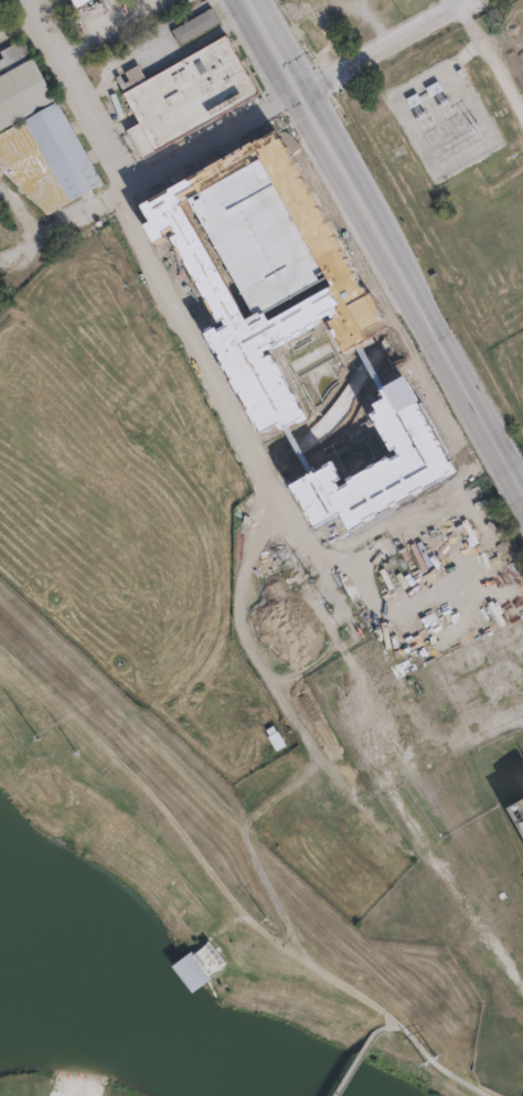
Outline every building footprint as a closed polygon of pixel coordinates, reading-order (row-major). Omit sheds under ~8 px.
[(221,21),(182,43),(175,31),(213,9),(221,21)] [(258,95),(146,158),(130,134),(145,126),(128,96),(225,36),(258,95)] [(60,102),(0,135),(0,66),(10,61),(4,53),(26,42),(36,62),(60,102)] [(436,79),(441,89),(430,95),(430,96),(420,102),(419,100),(408,106),(404,97),(436,79)] [(10,172),(0,156),(0,144),(62,111),(104,184),(53,214),(10,172)] [(264,730),(277,751),(286,745),(274,724),(264,730)] [(509,809),(522,801),(522,837),(509,809)] [(171,967),(193,992),(228,963),(206,937),(171,967)]
